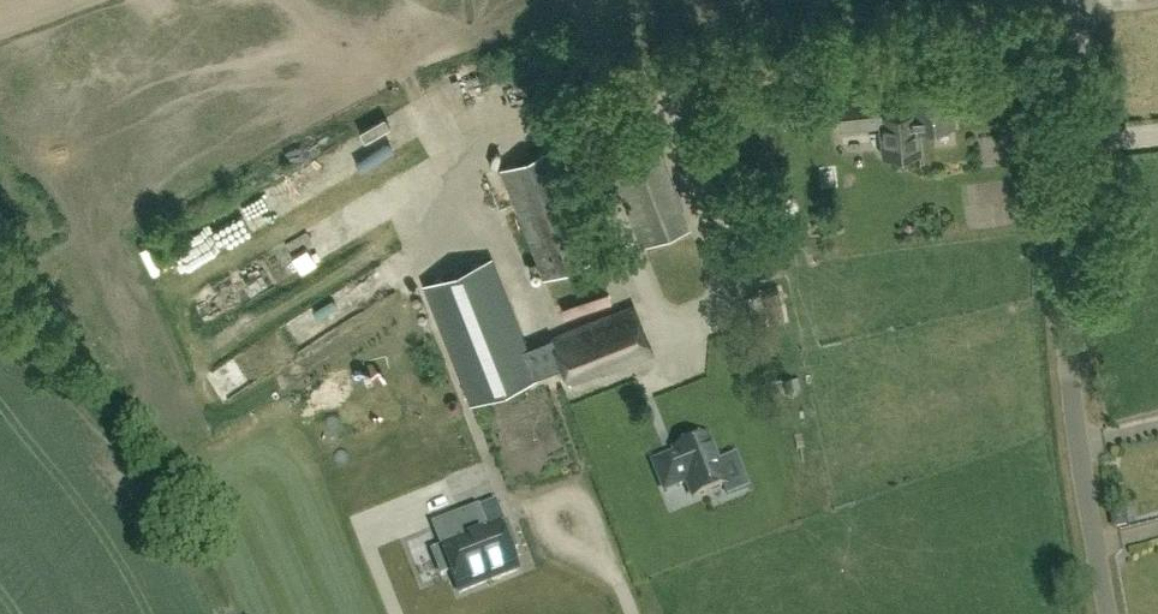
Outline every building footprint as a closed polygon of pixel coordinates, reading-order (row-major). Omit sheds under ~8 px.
[(918,126),(918,127),(953,124),(949,79),(911,83),(912,92),(894,94),(895,105),(894,106),(896,106),(896,113),(913,111),(915,126),(918,126)] [(894,106),(881,107),(879,86),(837,89),(840,128),(880,124),(883,154),(900,153),(903,156),(915,155),(916,151),(920,151),(918,127),(918,126),(915,126),(913,111),(896,113),(896,106),(894,106)] [(597,131),(642,244),(687,226),(642,112),(597,131)] [(599,253),(574,192),(556,147),(498,170),(541,276),(599,253)] [(246,232),(274,217),(265,200),(237,214),(246,232)] [(207,228),(231,217),(229,211),(168,237),(179,263),(215,247),(207,228)] [(802,239),(813,235),(805,213),(794,217),(802,239)] [(667,258),(701,241),(693,226),(660,242),(667,258)] [(574,393),(591,388),(587,378),(651,354),(634,307),(525,348),(492,258),(424,283),(469,403),(562,369),(566,379),(569,378),(574,393)] [(545,288),(554,312),(628,283),(619,259),(545,288)] [(794,391),(791,378),(782,380),(785,393),(794,391)] [(686,481),(693,498),(726,485),(707,436),(674,450),(676,454),(653,463),(664,490),(686,481)] [(459,592),(517,568),(510,551),(517,548),(506,522),(487,530),(478,507),(432,525),(442,548),(432,552),(440,575),(451,570),(459,592)]
